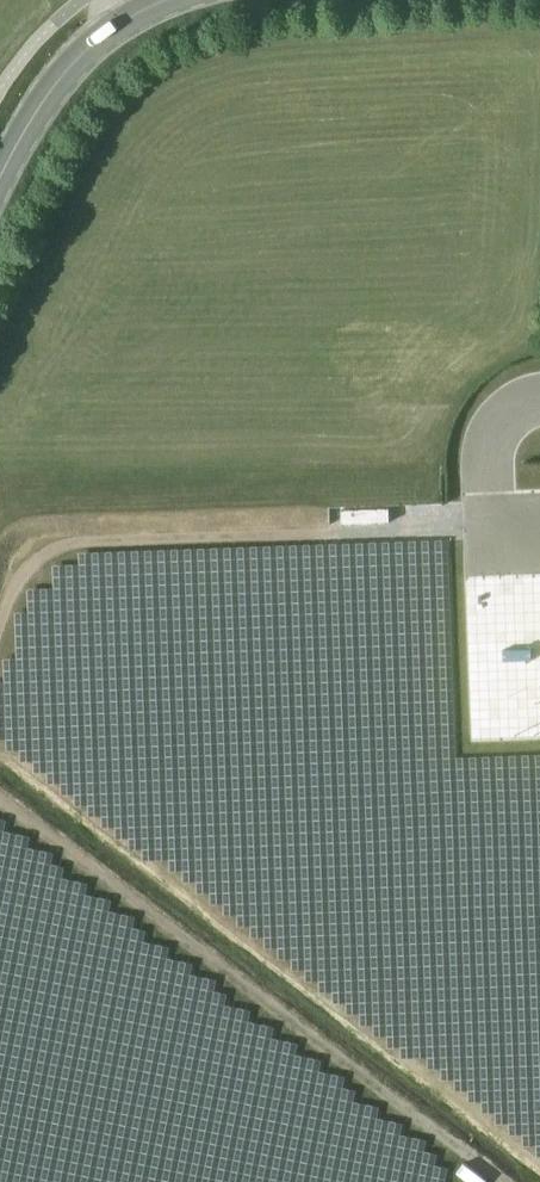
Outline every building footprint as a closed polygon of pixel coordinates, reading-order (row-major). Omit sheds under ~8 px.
[(485,496),(479,607),(496,608),(497,581),(513,582),(511,613),(539,615),(539,499),(485,496)] [(318,597),(359,602),(362,580),(321,574),(318,597)] [(40,699),(49,673),(36,669),(27,695),(40,699)] [(512,672),(487,736),(507,743),(472,833),(539,859),(539,683),(512,672)] [(446,800),(487,799),(486,754),(444,756),(446,800)] [(224,857),(227,844),(204,839),(201,852),(224,857)] [(531,1136),(539,1139),(539,1113),(531,1136)]
